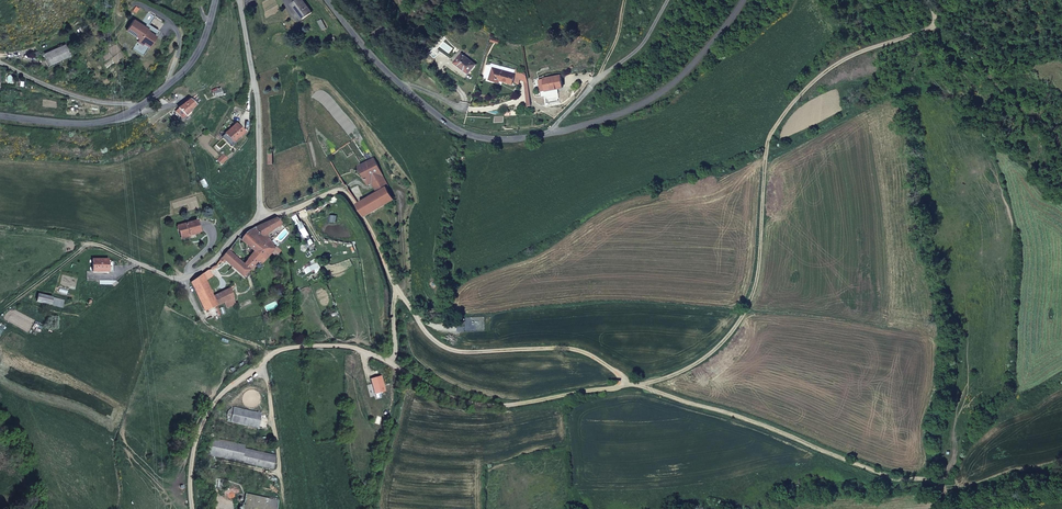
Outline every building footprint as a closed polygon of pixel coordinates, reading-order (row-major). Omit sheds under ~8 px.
[(303,0),(298,0),(292,5),(302,19),(312,12),(303,0)] [(150,23),(155,16),(148,12),(144,19),(145,19),(150,23)] [(415,27),(416,27),(419,32),(434,23),(431,18),(427,20),(416,26),(415,26),(415,27)] [(156,36),(146,29),(147,28),(141,25),(134,19),(127,30),(139,39),(139,40),(149,46),(156,36)] [(327,28),(322,19),(318,21),(322,30),(327,28)] [(156,36),(159,31),(144,21),(141,25),(147,28),(146,29),(156,36)] [(143,56),(149,46),(139,40),(139,39),(132,49),(143,56)] [(59,59),(70,55),(65,44),(43,54),(48,67),(60,62),(59,59)] [(476,65),(462,54),(455,63),(460,66),(465,70),(469,74),(476,65)] [(493,68),(493,67),(515,73),(516,70),(506,67),(492,63),(489,63),(485,76),(486,78),(490,79),(493,68)] [(513,82),(514,77),(524,81),(528,83),(527,75),(516,70),(515,73),(493,67),(493,68),(490,79),(498,82),(499,78),(513,82)] [(563,88),(561,76),(544,79),(539,80),(541,91),(546,91),(563,88)] [(532,106),(528,83),(524,81),(528,106),(532,106)] [(189,111),(197,103),(192,98),(191,98),(178,108),(185,115),(187,118),(192,114),(189,111)] [(185,115),(178,108),(176,111),(182,118),(185,115)] [(233,143),(244,133),(236,124),(225,133),(233,143)] [(221,164),(227,158),(223,154),(217,160),(221,164)] [(383,176),(374,158),(360,166),(369,185),(373,182),(375,182),(374,181),(383,176)] [(389,187),(383,176),(374,181),(375,182),(373,182),(379,192),(387,187),(387,188),(389,187)] [(366,216),(394,199),(387,188),(387,187),(379,192),(359,204),(366,216)] [(249,230),(271,253),(275,250),(266,237),(267,236),(267,235),(267,234),(266,234),(280,223),(275,219),(255,228),(254,227),(249,230)] [(199,232),(196,221),(178,226),(180,236),(188,234),(189,235),(199,232)] [(258,261),(261,264),(271,253),(249,230),(246,232),(244,234),(242,237),(241,240),(254,251),(247,260),(248,260),(244,264),(251,269),(258,261)] [(237,271),(243,277),(249,270),(228,250),(222,257),(226,260),(237,271)] [(92,259),(92,272),(108,272),(108,259),(92,259)] [(258,261),(251,269),(255,270),(261,264),(258,261)] [(316,262),(304,269),(307,274),(313,270),(315,272),(320,269),(319,267),(316,262)] [(202,274),(205,280),(212,276),(209,270),(207,270),(202,274)] [(191,282),(204,311),(216,305),(212,296),(205,280),(202,274),(191,282)] [(230,287),(212,296),(216,305),(224,303),(226,308),(233,306),(233,307),(236,306),(233,299),(230,287)] [(38,294),(36,301),(50,305),(52,297),(38,294)] [(64,300),(52,297),(50,305),(62,307),(64,300)] [(485,331),(484,316),(463,317),(464,332),(485,331)] [(234,407),(231,422),(258,428),(261,413),(234,407)] [(209,437),(206,454),(273,470),(275,457),(244,450),(246,445),(209,437)] [(242,508),(277,508),(278,501),(246,494),(242,508)]
